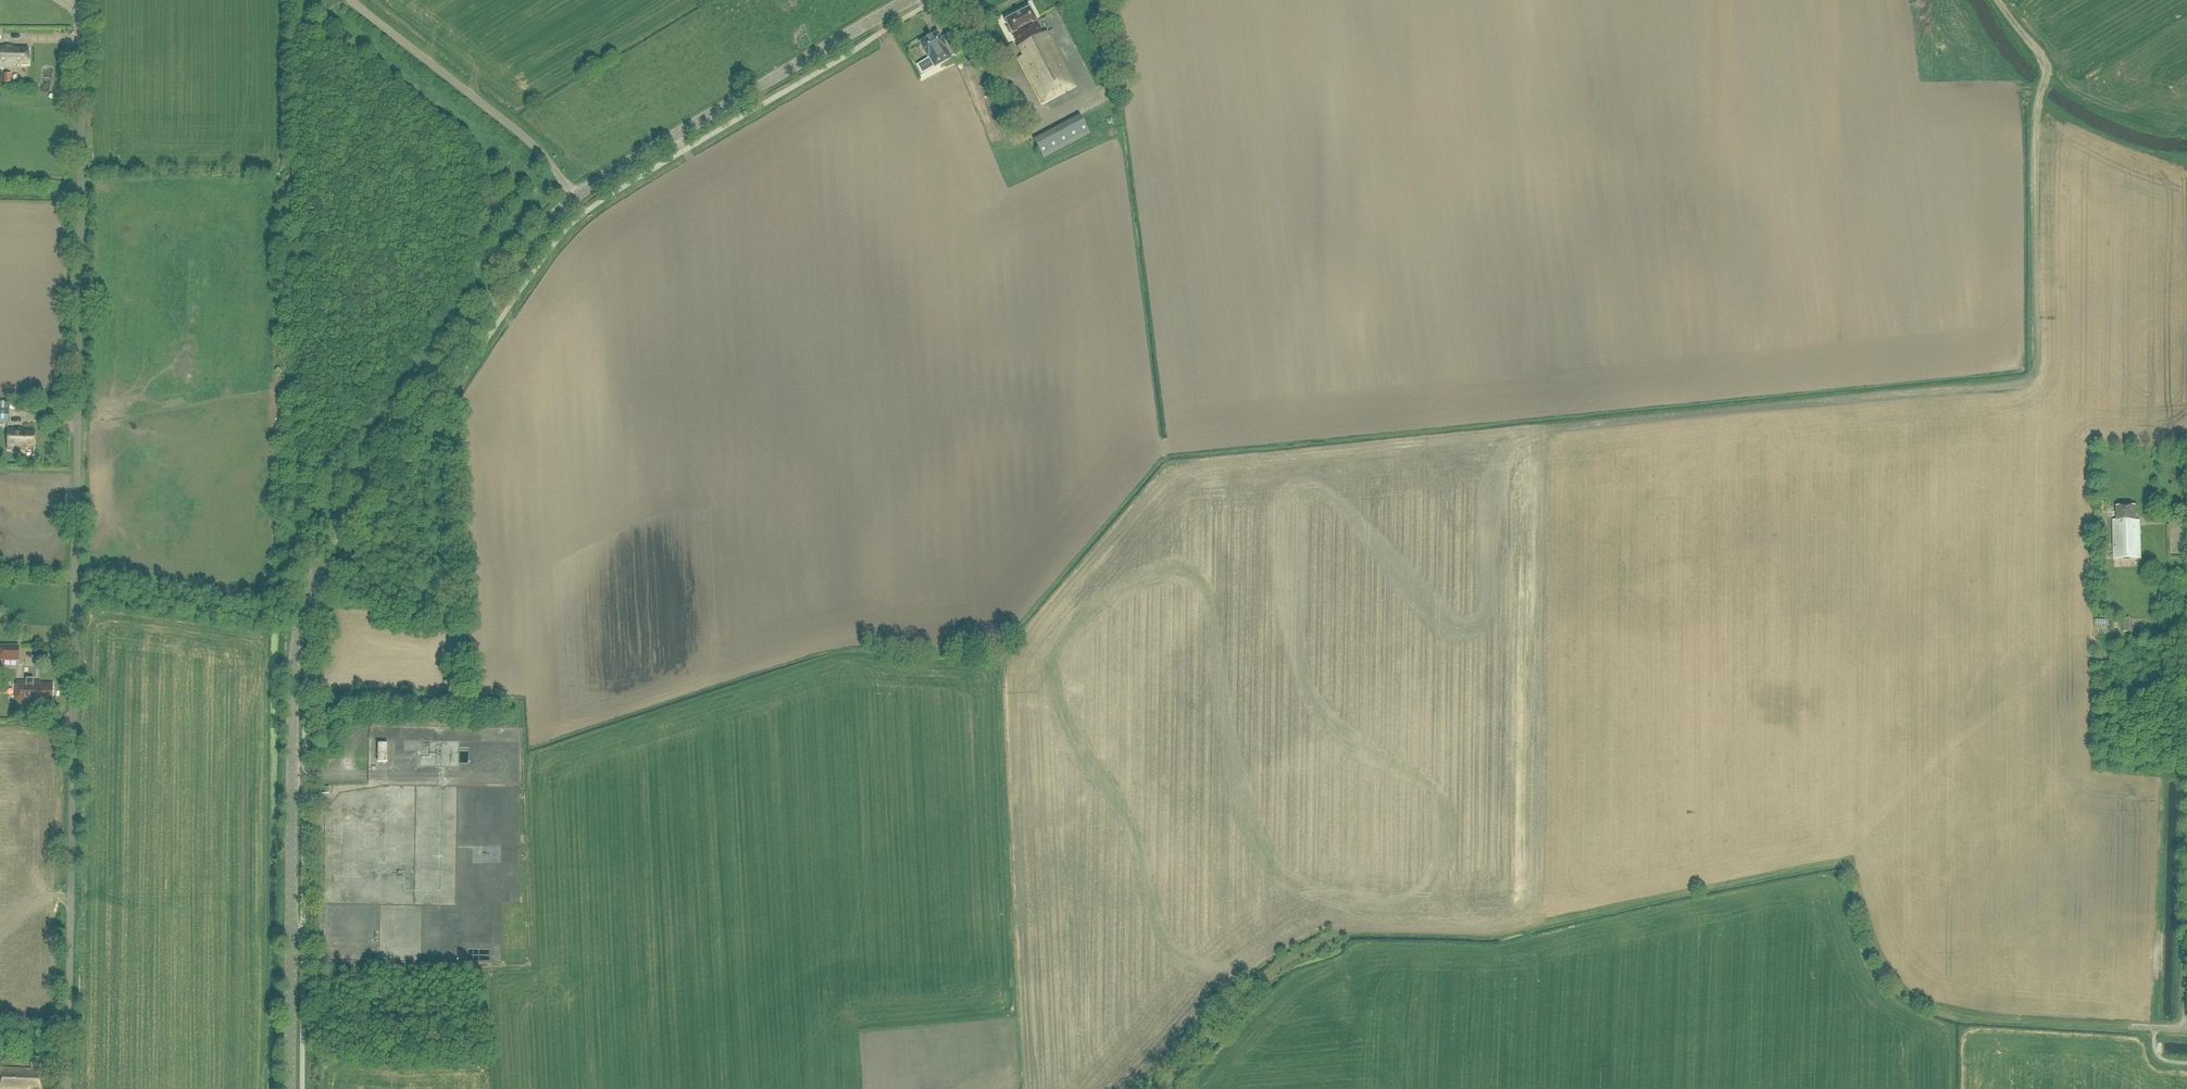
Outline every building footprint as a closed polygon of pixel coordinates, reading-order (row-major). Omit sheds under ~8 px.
[(1019,58),(1042,103),(1046,101),(1073,85),(1046,33),(1042,34),(1029,9),(1029,8),(1004,21),(1005,22),(1023,56),(1019,58)] [(954,56),(956,55),(964,50),(959,39),(953,30),(943,37),(954,56)] [(927,58),(928,58),(934,68),(951,58),(945,48),(946,48),(937,33),(919,44),(927,58)] [(0,47),(0,68),(11,68),(11,65),(28,65),(28,50),(13,50),(13,47),(0,47)] [(1012,84),(1005,88),(1014,105),(1022,101),(1012,84)] [(1081,119),(1034,144),(1042,159),(1089,135),(1081,119)] [(9,425),(9,409),(0,409),(0,425),(9,425)] [(34,448),(34,433),(22,433),(22,430),(8,430),(8,450),(25,451),(25,448),(34,448)] [(2113,559),(2140,559),(2140,521),(2135,522),(2135,506),(2116,507),(2116,520),(2112,521),(2113,559)] [(18,646),(0,646),(0,660),(18,661),(18,646)] [(52,701),(52,684),(40,684),(40,682),(16,682),(16,705),(33,705),(33,701),(52,701)] [(387,763),(387,744),(377,744),(377,762),(387,763)] [(42,1072),(41,1072),(41,1062),(31,1061),(31,1070),(0,1069),(1,1057),(0,1057),(0,1077),(0,1079),(0,1088),(42,1088),(42,1072)]
